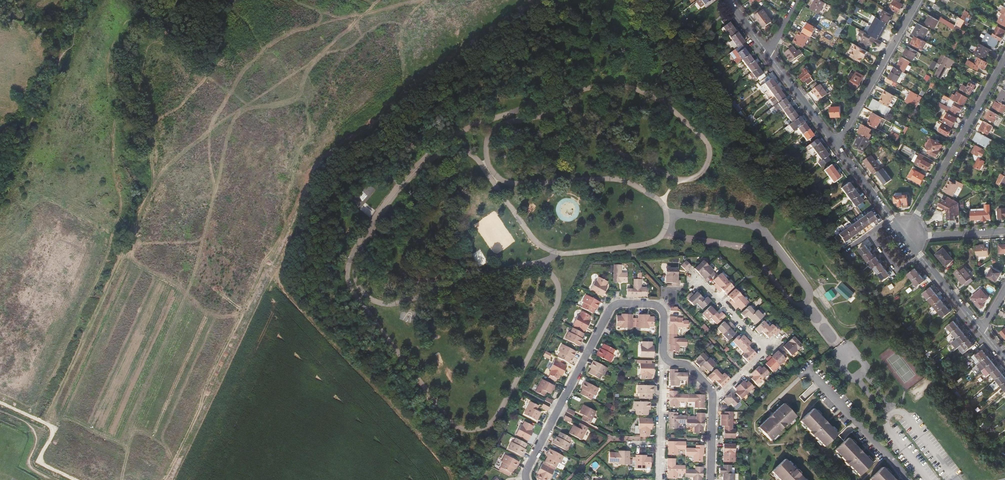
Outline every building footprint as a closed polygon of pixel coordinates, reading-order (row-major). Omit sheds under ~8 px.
[(811,9),(819,14),(826,3),(820,0),(816,0),(811,9)] [(898,13),(902,6),(894,2),(890,9),(898,13)] [(763,10),(755,15),(764,27),(771,22),(767,16),(768,16),(763,10)] [(884,11),(879,19),(886,23),(887,24),(892,16),(884,11)] [(934,29),(939,21),(930,16),(925,24),(934,29)] [(879,19),(876,17),(872,25),(883,32),(885,29),(884,28),(885,25),(886,23),(879,19)] [(943,19),(941,22),(950,27),(957,31),(959,32),(963,25),(965,21),(962,19),(958,25),(959,25),(957,28),(953,25),(943,19)] [(736,32),(729,22),(722,28),(729,38),(736,32)] [(808,23),(803,32),(813,37),(818,30),(816,29),(817,28),(808,23)] [(919,24),(912,35),(916,36),(922,40),(928,29),(919,24)] [(881,35),(883,32),(872,25),(867,34),(877,39),(878,37),(880,35),(881,35)] [(954,35),(957,31),(950,27),(947,31),(954,35)] [(1000,41),(1003,36),(1001,35),(1004,31),(998,27),(992,36),(999,40),(1000,41)] [(867,34),(861,30),(858,35),(860,36),(862,40),(860,44),(866,47),(867,45),(866,44),(868,44),(869,44),(872,44),(872,43),(879,47),(882,42),(877,39),(867,34)] [(744,42),(736,32),(729,38),(737,47),(740,44),(744,42)] [(803,48),(809,37),(799,32),(793,42),(803,48)] [(994,48),(999,40),(992,36),(987,34),(983,42),(994,48)] [(911,44),(918,48),(925,52),(929,44),(923,40),(922,40),(916,36),(911,44)] [(828,46),(832,48),(837,39),(833,37),(828,46)] [(748,54),(740,44),(737,47),(728,54),(736,64),(741,60),(748,54)] [(865,57),(868,52),(857,46),(853,44),(847,55),(851,57),(861,62),(864,56),(865,57)] [(980,44),(974,55),(979,57),(984,60),(990,49),(980,44)] [(787,56),(791,62),(802,54),(800,50),(797,51),(794,47),(785,53),(788,56),(787,56)] [(913,59),(917,51),(908,47),(904,54),(913,59)] [(937,63),(938,63),(941,64),(941,63),(943,60),(945,57),(947,54),(943,52),(937,63)] [(741,60),(746,66),(753,61),(748,54),(741,60)] [(903,72),(905,69),(908,64),(910,61),(902,57),(896,68),(903,72)] [(953,61),(945,57),(943,60),(941,63),(947,66),(949,68),(953,61)] [(984,69),(988,63),(984,60),(979,57),(975,64),(973,63),(971,67),(977,71),(980,67),(984,69)] [(746,66),(750,72),(757,67),(753,61),(746,66)] [(940,78),(947,66),(941,63),(941,64),(935,75),(940,78)] [(810,69),(808,66),(803,70),(805,72),(800,76),(804,81),(805,80),(808,85),(814,81),(811,77),(812,76),(807,71),(810,69)] [(942,79),(949,68),(947,66),(940,78),(942,79)] [(762,73),(757,67),(750,72),(755,79),(762,73)] [(897,83),(898,80),(901,82),(903,79),(904,79),(907,74),(903,72),(896,68),(894,67),(888,78),(893,81),(897,83)] [(850,72),(848,77),(852,80),(850,83),(858,87),(865,75),(857,71),(855,75),(850,72)] [(764,83),(769,90),(775,85),(770,78),(764,83)] [(963,85),(961,90),(965,92),(966,91),(971,94),(975,85),(971,82),(968,87),(963,85)] [(759,87),(764,93),(769,90),(764,83),(759,87)] [(812,90),(819,99),(825,95),(827,94),(820,84),(818,85),(813,89),(812,90)] [(769,90),(773,96),(780,91),(775,85),(769,90)] [(1003,89),(997,100),(1004,104),(1004,90),(1003,89)] [(894,96),(885,90),(883,94),(884,95),(880,102),(888,107),(894,96)] [(773,96),(778,103),(784,98),(785,98),(780,91),(773,96)] [(911,91),(905,102),(911,105),(917,94),(911,91)] [(952,94),(949,98),(956,102),(964,106),(968,98),(958,92),(956,97),(952,94)] [(828,99),(825,95),(819,99),(818,100),(821,103),(828,99)] [(955,103),(956,102),(949,98),(944,95),(943,97),(949,101),(946,106),(940,103),(938,106),(955,116),(958,110),(961,112),(963,108),(955,103)] [(777,113),(789,105),(784,98),(778,103),(777,104),(773,107),(777,113)] [(887,116),(891,108),(888,107),(880,102),(875,99),(870,108),(876,111),(877,110),(887,116)] [(738,112),(741,110),(734,100),(731,103),(738,112)] [(1004,108),(1004,104),(997,100),(993,107),(1003,112),(1004,108)] [(782,120),(787,116),(794,111),(789,105),(777,113),(782,120)] [(840,117),(840,107),(830,108),(831,118),(840,117)] [(993,123),(998,115),(990,110),(985,118),(993,123)] [(787,116),(791,122),(792,122),(798,117),(794,111),(787,116)] [(882,118),(873,112),(870,117),(871,117),(867,124),(876,129),(882,118)] [(953,127),(958,118),(948,113),(943,122),(953,127)] [(792,122),(797,128),(804,123),(799,116),(798,117),(792,122)] [(894,119),(892,123),(898,126),(904,130),(906,126),(894,119)] [(987,133),(992,126),(983,121),(979,129),(987,133)] [(797,128),(802,134),(809,129),(804,123),(797,128)] [(947,135),(951,128),(942,124),(941,125),(942,126),(940,131),(947,135)] [(862,125),(858,133),(860,134),(869,139),(871,134),(869,133),(871,130),(862,125)] [(813,136),(809,129),(802,134),(807,141),(813,136)] [(892,130),(890,135),(899,140),(901,135),(892,130)] [(986,147),(990,139),(977,132),(973,140),(986,147)] [(862,153),(870,139),(869,139),(860,134),(854,146),(860,149),(858,151),(862,153)] [(923,149),(929,152),(930,150),(926,148),(931,140),(929,138),(923,149)] [(942,146),(931,140),(926,148),(930,150),(929,152),(927,154),(935,158),(942,146)] [(812,147),(817,154),(823,149),(818,142),(812,147)] [(975,159),(983,164),(984,162),(980,159),(985,151),(976,145),(972,152),(975,153),(974,155),(976,156),(975,159)] [(817,154),(824,164),(829,160),(827,157),(828,155),(823,149),(817,154)] [(928,170),(933,161),(926,157),(921,154),(915,163),(928,170)] [(864,160),(874,174),(882,169),(872,155),(864,160)] [(980,170),(983,164),(975,159),(975,161),(977,162),(974,167),(980,170)] [(825,169),(830,175),(836,170),(831,164),(825,169)] [(841,177),(836,170),(830,175),(834,182),(841,177)] [(912,180),(920,184),(925,176),(921,174),(921,173),(917,171),(912,180)] [(1003,175),(997,185),(999,186),(1001,184),(1004,176),(1003,175)] [(962,188),(964,185),(953,179),(951,182),(950,181),(946,188),(947,189),(946,191),(953,195),(958,186),(962,188)] [(841,188),(846,194),(853,189),(849,183),(841,188)] [(846,194),(850,200),(858,195),(853,189),(846,194)] [(850,200),(855,207),(856,206),(863,202),(858,195),(850,200)] [(908,204),(908,195),(895,196),(895,202),(898,202),(898,206),(903,205),(903,204),(908,204)] [(955,215),(959,215),(959,203),(948,197),(945,201),(942,199),(938,205),(945,210),(947,212),(948,220),(955,219),(955,215)] [(984,209),(976,210),(976,219),(981,219),(981,220),(986,220),(986,218),(990,218),(989,203),(984,203),(984,209)] [(870,212),(864,217),(870,224),(875,219),(870,212)] [(863,229),(870,224),(864,217),(858,221),(863,229)] [(857,233),(863,229),(858,221),(851,226),(857,233)] [(851,226),(848,222),(842,227),(845,231),(851,226)] [(851,238),(857,233),(851,226),(845,231),(851,238)] [(841,246),(851,238),(845,231),(835,239),(841,246)] [(859,251),(863,257),(870,252),(865,245),(859,251)] [(985,246),(977,246),(977,256),(989,255),(989,249),(985,249),(985,246)] [(946,266),(953,260),(943,248),(936,254),(946,266)] [(863,257),(868,264),(869,263),(875,258),(870,252),(863,257)] [(881,264),(876,258),(875,258),(869,263),(874,269),(881,264)] [(702,260),(694,268),(699,273),(708,266),(702,260)] [(620,265),(613,264),(613,282),(617,282),(617,281),(626,282),(626,273),(620,272),(620,265)] [(886,270),(881,264),(874,269),(879,275),(886,270)] [(973,281),(971,278),(972,277),(962,265),(953,272),(963,284),(964,284),(966,286),(973,281)] [(704,279),(706,282),(714,274),(713,273),(713,272),(708,266),(699,273),(702,277),(704,279)] [(908,274),(913,280),(920,275),(915,268),(908,274)] [(1001,272),(994,268),(989,277),(996,281),(1001,272)] [(890,276),(886,270),(879,275),(883,282),(890,276)] [(640,273),(637,273),(637,278),(633,278),(633,288),(630,288),(630,296),(633,296),(637,296),(637,295),(646,295),(646,286),(640,286),(641,279),(640,279),(640,273)] [(716,284),(714,286),(717,289),(727,279),(721,273),(712,280),(716,284)] [(671,282),(671,286),(679,286),(679,282),(677,282),(677,275),(665,275),(665,282),(671,282)] [(924,280),(920,275),(913,280),(918,286),(924,280)] [(595,279),(590,289),(602,296),(605,288),(604,287),(607,280),(598,276),(596,280),(595,279)] [(733,286),(727,279),(717,289),(719,292),(722,290),(723,291),(726,294),(733,286)] [(842,282),(837,288),(849,299),(854,293),(842,282)] [(833,287),(827,292),(831,298),(838,294),(833,287)] [(923,293),(929,299),(936,294),(930,287),(923,293)] [(731,300),(729,302),(732,304),(742,295),(735,288),(727,296),(730,298),(731,300)] [(989,298),(981,289),(971,298),(979,308),(982,308),(984,306),(984,304),(983,302),(989,298)] [(685,297),(693,305),(696,302),(702,297),(697,291),(693,295),(691,292),(685,297)] [(582,302),(579,306),(590,312),(593,306),(595,306),(598,301),(584,294),(580,301),(582,302)] [(929,299),(934,305),(941,300),(936,294),(929,299)] [(748,302),(742,295),(732,304),(734,307),(737,305),(740,309),(748,302)] [(696,302),(702,309),(710,301),(706,297),(704,299),(702,297),(696,302)] [(934,305),(939,311),(945,306),(941,300),(934,305)] [(701,313),(708,320),(710,317),(716,312),(710,305),(701,313)] [(740,314),(744,317),(747,315),(749,317),(755,312),(749,305),(740,314)] [(950,312),(945,306),(939,311),(944,318),(950,312)] [(764,316),(757,309),(755,312),(749,317),(755,324),(764,316)] [(577,314),(572,324),(584,330),(588,323),(586,322),(590,315),(581,311),(579,315),(577,314)] [(710,317),(716,324),(724,316),(720,312),(718,314),(716,312),(710,317)] [(631,326),(635,327),(635,318),(631,317),(632,314),(623,314),(623,315),(615,315),(615,326),(620,325),(620,327),(631,327),(631,326)] [(638,318),(635,318),(635,327),(638,327),(637,328),(648,328),(648,326),(653,327),(653,316),(646,316),(646,314),(638,314),(638,318)] [(674,316),(669,316),(669,334),(676,334),(676,326),(688,327),(688,322),(686,321),(682,321),(682,318),(674,317),(674,316)] [(769,327),(763,320),(755,328),(758,332),(761,330),(763,332),(769,327)] [(716,328),(722,334),(733,324),(730,321),(726,325),(723,321),(716,328)] [(947,326),(952,333),(959,327),(953,321),(947,326)] [(732,330),(735,327),(734,326),(733,324),(722,334),(728,340),(735,334),(732,330)] [(777,329),(775,327),(772,324),(769,327),(763,332),(765,335),(768,337),(773,333),(775,336),(781,330),(778,328),(777,329)] [(580,339),(583,333),(572,327),(570,332),(568,331),(565,338),(578,345),(581,340),(580,339)] [(952,333),(957,339),(964,333),(959,327),(952,333)] [(957,339),(962,345),(969,339),(964,333),(957,339)] [(670,342),(670,345),(669,351),(673,351),(678,351),(678,345),(686,345),(686,338),(676,337),(676,334),(669,334),(669,342),(670,342)] [(732,341),(738,347),(747,339),(743,335),(740,337),(738,335),(732,341)] [(794,336),(788,341),(796,350),(802,345),(794,336)] [(738,347),(744,353),(750,348),(748,345),(750,343),(747,339),(738,347)] [(962,345),(959,347),(961,350),(960,351),(963,354),(974,345),(969,339),(962,345)] [(640,348),(639,356),(653,356),(653,345),(652,345),(652,341),(642,340),(642,348),(640,348)] [(791,355),(796,350),(788,341),(783,346),(782,345),(779,348),(784,353),(787,351),(791,355)] [(599,349),(596,354),(610,362),(613,354),(612,353),(614,349),(603,343),(600,350),(599,349)] [(559,352),(557,357),(568,362),(571,356),(572,356),(575,351),(561,344),(558,351),(559,352)] [(741,356),(748,362),(756,354),(754,351),(750,348),(744,353),(741,356)] [(786,359),(785,358),(787,356),(780,349),(778,351),(774,354),(773,354),(771,357),(779,365),(786,359)] [(978,359),(981,362),(987,356),(982,350),(976,355),(975,354),(971,357),(975,361),(978,359)] [(708,358),(702,352),(697,357),(699,359),(696,362),(700,366),(708,358)] [(772,372),(779,365),(771,357),(770,355),(767,358),(769,360),(765,363),(772,372)] [(992,362),(987,356),(981,362),(977,364),(982,370),(992,362)] [(716,364),(710,357),(708,358),(700,366),(703,369),(705,367),(709,370),(716,364)] [(548,373),(549,374),(557,378),(561,371),(562,372),(566,365),(554,359),(549,368),(551,369),(548,373)] [(607,367),(593,360),(592,360),(590,365),(591,366),(588,373),(599,378),(601,374),(603,374),(607,367)] [(651,363),(651,360),(637,360),(637,362),(639,362),(639,371),(641,371),(641,378),(651,378),(651,374),(652,374),(653,363),(651,363)] [(997,368),(992,362),(982,370),(982,371),(987,377),(990,374),(997,368)] [(762,378),(769,372),(763,366),(761,369),(758,366),(754,370),(762,378)] [(999,370),(997,368),(990,374),(996,380),(1002,374),(999,370)] [(679,379),(687,379),(687,372),(677,372),(677,369),(669,369),(669,372),(669,376),(670,376),(670,385),(679,385),(679,379)] [(721,375),(715,369),(707,377),(711,381),(713,378),(715,380),(721,375)] [(756,384),(762,378),(754,370),(750,373),(753,376),(751,378),(756,384)] [(730,379),(724,372),(721,375),(715,380),(719,384),(722,387),(730,379)] [(1002,374),(996,380),(1001,386),(1004,382),(1004,378),(1002,374)] [(550,392),(554,385),(541,379),(535,391),(543,395),(546,390),(550,392)] [(583,387),(579,394),(590,399),(593,395),(594,396),(598,388),(584,381),(581,387),(583,387)] [(747,393),(753,387),(748,381),(746,383),(743,381),(739,384),(747,393)] [(639,393),(639,398),(651,398),(651,391),(653,391),(653,385),(637,384),(637,392),(639,393)] [(741,399),(747,393),(739,384),(735,388),(737,391),(735,393),(741,399)] [(679,401),(686,401),(687,394),(676,393),(676,390),(671,390),(669,390),(668,394),(668,398),(670,398),(669,407),(679,407),(679,401)] [(739,401),(733,395),(731,393),(731,392),(723,400),(728,405),(730,403),(734,406),(739,401)] [(705,399),(705,394),(687,394),(686,401),(695,401),(695,407),(704,407),(704,399),(705,399)] [(538,405),(529,401),(523,414),(536,420),(539,413),(535,411),(538,405)] [(636,409),(635,414),(647,415),(647,408),(649,408),(649,401),(634,401),(634,409),(636,409)] [(770,440),(771,439),(781,430),(780,429),(785,424),(786,425),(796,416),(783,403),(758,427),(770,440)] [(584,414),(581,419),(589,424),(595,411),(583,405),(579,412),(584,414)] [(837,433),(837,432),(813,408),(800,420),(810,431),(810,433),(812,436),(815,436),(824,446),(837,433)] [(720,414),(720,420),(732,420),(732,411),(724,411),(724,414),(720,414)] [(678,423),(686,423),(686,419),(686,415),(676,415),(676,412),(670,412),(668,412),(668,416),(668,420),(669,420),(669,428),(678,429),(678,423)] [(703,424),(704,424),(704,416),(697,416),(696,416),(696,419),(686,419),(686,423),(686,426),(694,427),(694,432),(703,432),(703,424)] [(640,435),(640,436),(649,437),(649,433),(650,433),(650,426),(652,426),(652,418),(638,417),(638,425),(635,425),(635,433),(640,433),(640,435)] [(720,420),(720,425),(724,425),(724,428),(732,429),(732,420),(720,420)] [(520,424),(515,434),(527,440),(531,433),(529,432),(533,426),(524,421),(521,425),(520,424)] [(581,439),(587,427),(579,423),(576,428),(572,426),(568,433),(581,439)] [(724,428),(724,434),(724,437),(735,437),(736,429),(732,429),(724,428)] [(568,442),(570,438),(560,432),(556,438),(555,437),(552,443),(566,450),(570,443),(568,442)] [(873,462),(849,438),(848,437),(835,449),(845,459),(845,463),(848,465),(851,465),(860,475),(873,462)] [(522,450),(526,443),(515,438),(512,443),(511,442),(507,449),(521,456),(524,451),(522,450)] [(677,449),(685,449),(685,448),(685,442),(667,441),(667,445),(667,446),(668,446),(668,454),(677,454),(677,449)] [(735,444),(724,444),(723,453),(735,453),(735,444)] [(696,448),(685,448),(685,449),(685,455),(693,456),(693,461),(702,462),(702,453),(703,453),(703,449),(704,445),(700,445),(696,445),(696,448)] [(555,467),(557,468),(560,470),(563,465),(559,463),(563,456),(549,449),(546,454),(548,455),(547,456),(546,458),(544,462),(555,467)] [(629,459),(629,450),(625,450),(621,450),(620,452),(609,452),(609,462),(618,462),(618,464),(632,464),(632,462),(632,459),(629,459)] [(735,462),(735,453),(723,453),(723,462),(735,462)] [(644,454),(635,454),(635,468),(646,468),(646,467),(651,467),(651,456),(644,456),(644,454)] [(515,467),(518,462),(504,455),(500,462),(502,463),(500,468),(498,470),(504,472),(505,470),(509,472),(510,473),(514,467),(515,467)] [(800,474),(800,471),(797,469),(794,468),(785,458),(772,471),(776,475),(780,479),(806,479),(800,474)] [(553,470),(555,467),(544,462),(543,465),(553,470)] [(677,473),(685,473),(685,469),(685,465),(675,465),(675,462),(667,462),(667,470),(668,470),(668,478),(677,478),(677,473)] [(553,470),(543,465),(541,464),(537,471),(539,472),(536,479),(538,479),(547,479),(548,479),(553,470)] [(731,467),(731,465),(723,465),(723,468),(721,468),(721,473),(723,473),(731,474),(731,467)] [(703,470),(703,467),(701,467),(695,466),(695,470),(685,469),(685,473),(685,477),(693,477),(693,479),(702,479),(702,475),(703,475),(703,470)] [(892,476),(884,467),(883,466),(870,479),(871,479),(896,479),(892,476)]
